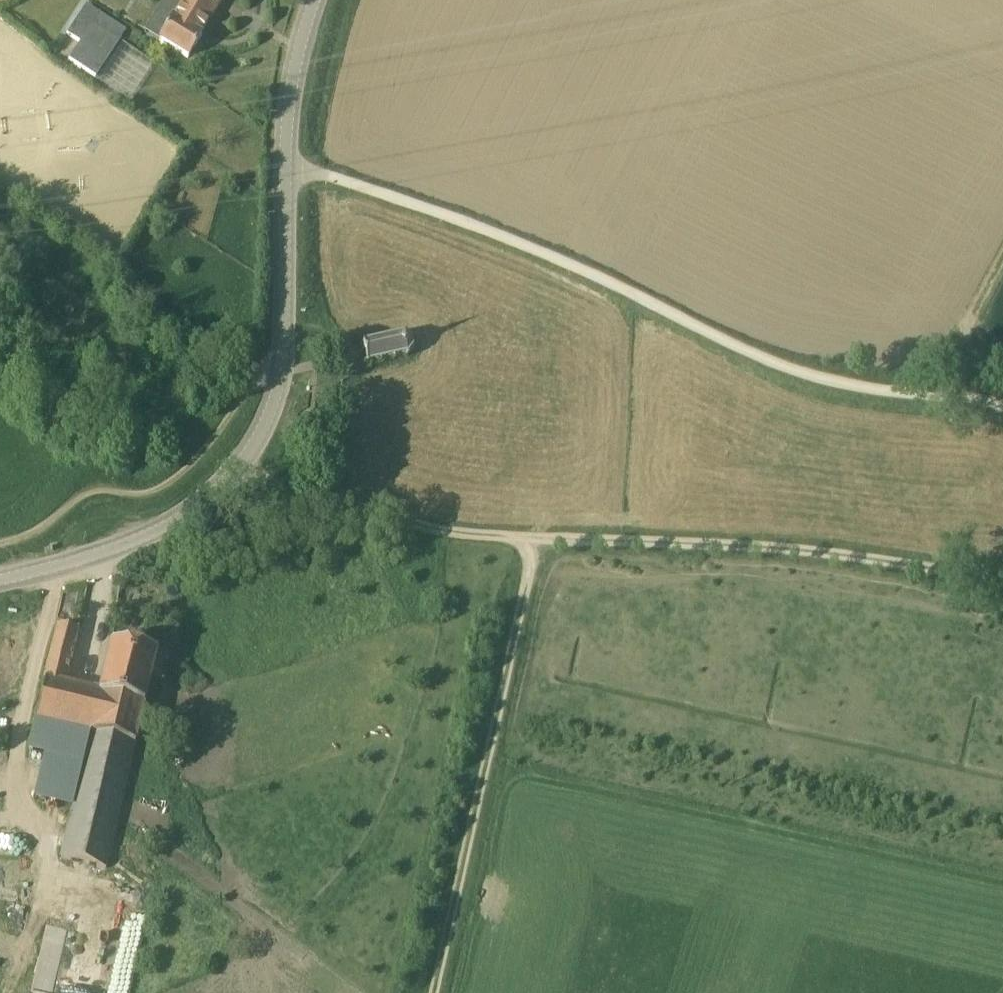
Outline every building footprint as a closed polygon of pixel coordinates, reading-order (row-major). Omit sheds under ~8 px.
[(173,19),(163,13),(158,13),(148,30),(148,35),(188,59),(202,36),(200,35),(221,0),(184,0),(173,19)] [(89,28),(77,20),(67,35),(79,43),(69,59),(96,77),(118,44),(91,26),(89,28)] [(412,350),(413,351),(414,349),(412,348),(411,341),(412,340),(411,339),(410,340),(404,336),(404,334),(402,334),(402,336),(391,339),(390,337),(388,337),(389,339),(377,341),(377,339),(375,340),(376,342),(364,344),(364,342),(362,343),(362,344),(361,345),(361,347),(364,346),(366,362),(364,362),(365,364),(367,364),(367,366),(369,365),(369,364),(380,362),(380,363),(382,363),(382,361),(393,359),(394,361),(396,361),(395,359),(407,357),(407,358),(409,358),(408,356),(412,350)] [(73,650),(78,630),(59,626),(45,679),(47,679),(29,753),(53,759),(55,749),(84,756),(78,778),(62,774),(55,802),(74,807),(61,858),(108,868),(156,654),(111,644),(101,691),(65,684),(73,650)]
